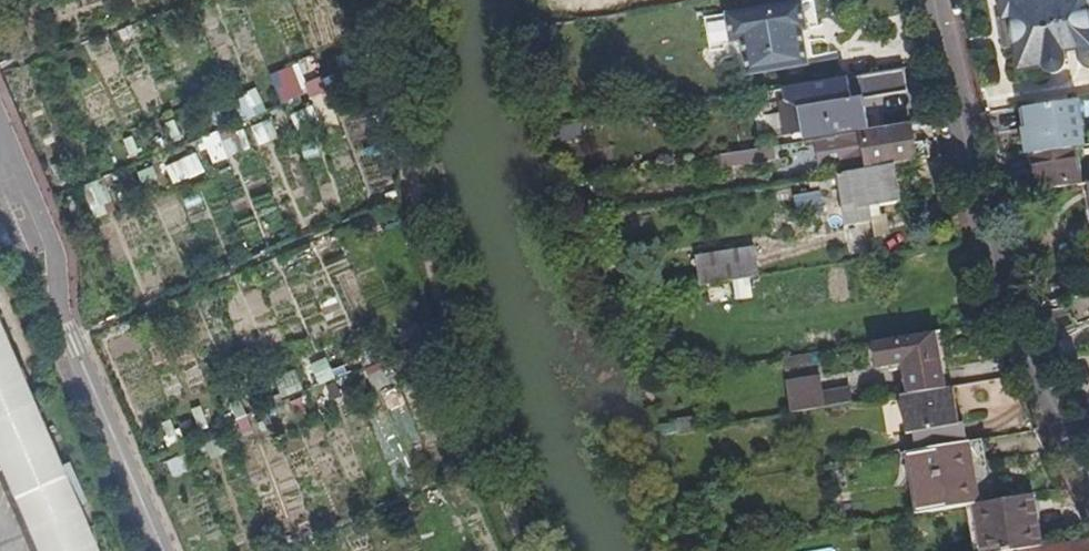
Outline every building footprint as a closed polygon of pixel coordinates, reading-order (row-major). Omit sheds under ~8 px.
[(1006,23),(1014,22),(1015,33),(1020,33),(1023,48),(1018,49),(1022,73),(1044,69),(1050,75),(1056,77),(1061,76),(1065,74),(1069,69),(1070,66),(1068,54),(1088,51),(1088,0),(1003,0),(1006,23)] [(750,78),(805,68),(799,33),(804,33),(809,32),(805,5),(730,16),(734,45),(744,43),(750,78)] [(799,33),(805,68),(810,67),(804,33),(799,33)] [(328,91),(323,74),(316,76),(312,60),(272,71),(282,104),(328,91)] [(906,72),(785,92),(786,102),(800,111),(804,134),(804,138),(871,128),(867,100),(909,93),(906,72)] [(259,89),(236,98),(245,121),(268,113),(259,89)] [(786,137),(804,134),(800,111),(786,102),(786,137)] [(1079,103),(1066,105),(1030,111),(1029,112),(1032,129),(1024,130),(1029,158),(1037,157),(1073,150),(1086,148),(1079,103)] [(271,119),(252,128),(261,146),(280,137),(271,119)] [(840,139),(847,176),(899,167),(919,164),(911,127),(840,139)] [(766,151),(768,162),(775,161),(773,150),(766,151)] [(1073,150),(1037,157),(1043,194),(1079,188),(1073,150)] [(766,151),(738,155),(740,167),(768,162),(766,151)] [(175,185),(207,172),(199,153),(167,166),(175,185)] [(847,176),(839,177),(845,212),(881,205),(904,201),(899,167),(847,176)] [(106,177),(83,187),(98,218),(120,208),(106,177)] [(797,216),(826,215),(825,192),(796,193),(797,216)] [(881,205),(845,212),(848,226),(873,221),(873,218),(883,217),(881,205)] [(698,255),(703,281),(759,272),(753,245),(698,255)] [(0,312),(0,461),(39,550),(102,550),(0,312)] [(933,334),(872,345),(876,369),(903,365),(908,397),(943,391),(933,334)] [(787,386),(791,416),(848,407),(847,394),(820,398),(817,381),(787,386)] [(943,391),(908,397),(901,398),(908,434),(914,433),(918,452),(968,443),(964,425),(954,426),(951,411),(958,410),(954,390),(943,391)] [(920,517),(977,508),(993,505),(981,441),(968,443),(918,452),(909,453),(920,517)] [(984,550),(1040,550),(1031,499),(993,505),(977,508),(984,550)]
